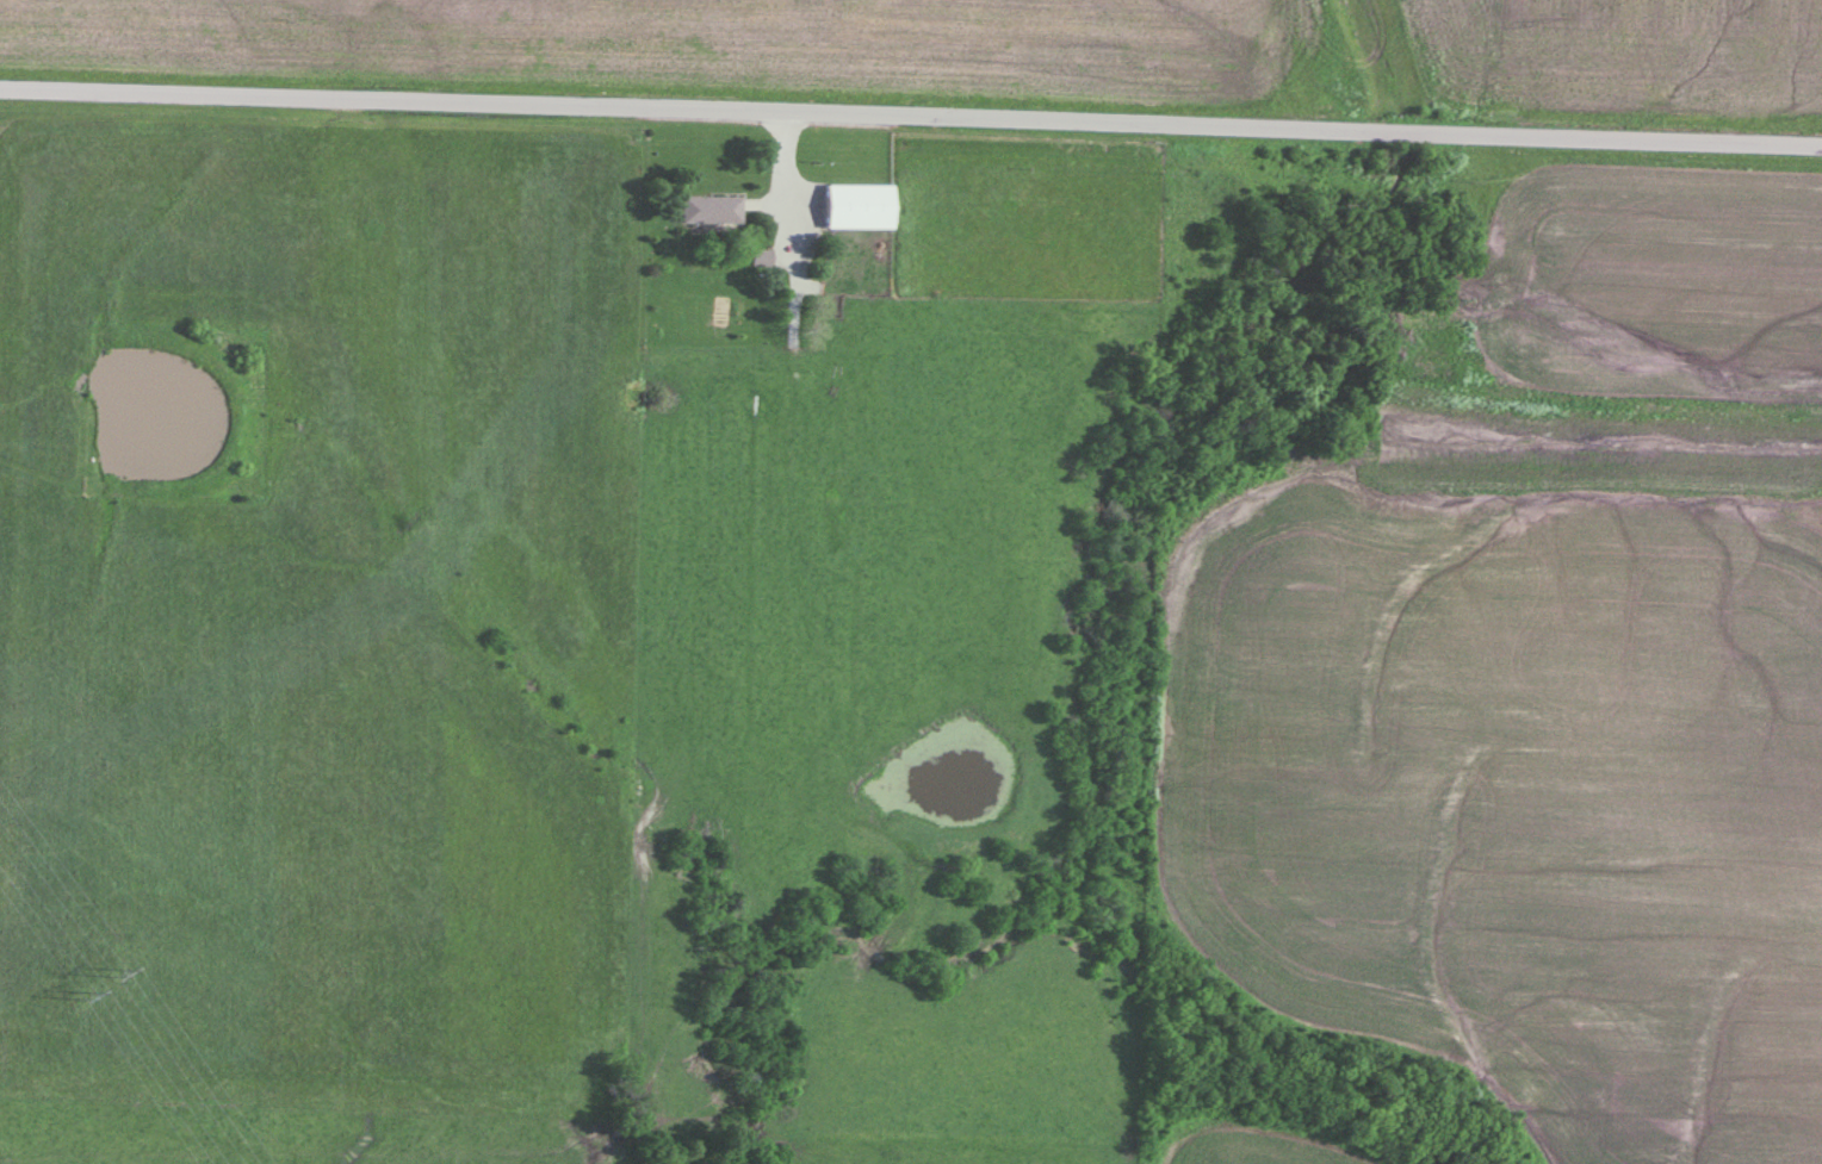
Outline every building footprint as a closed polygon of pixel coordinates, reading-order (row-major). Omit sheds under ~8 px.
[(891,228),(891,185),(825,185),(825,228),(891,228)] [(740,196),(681,196),(681,223),(740,223),(740,196)] [(752,264),(769,264),(770,250),(752,250),(752,264)]
